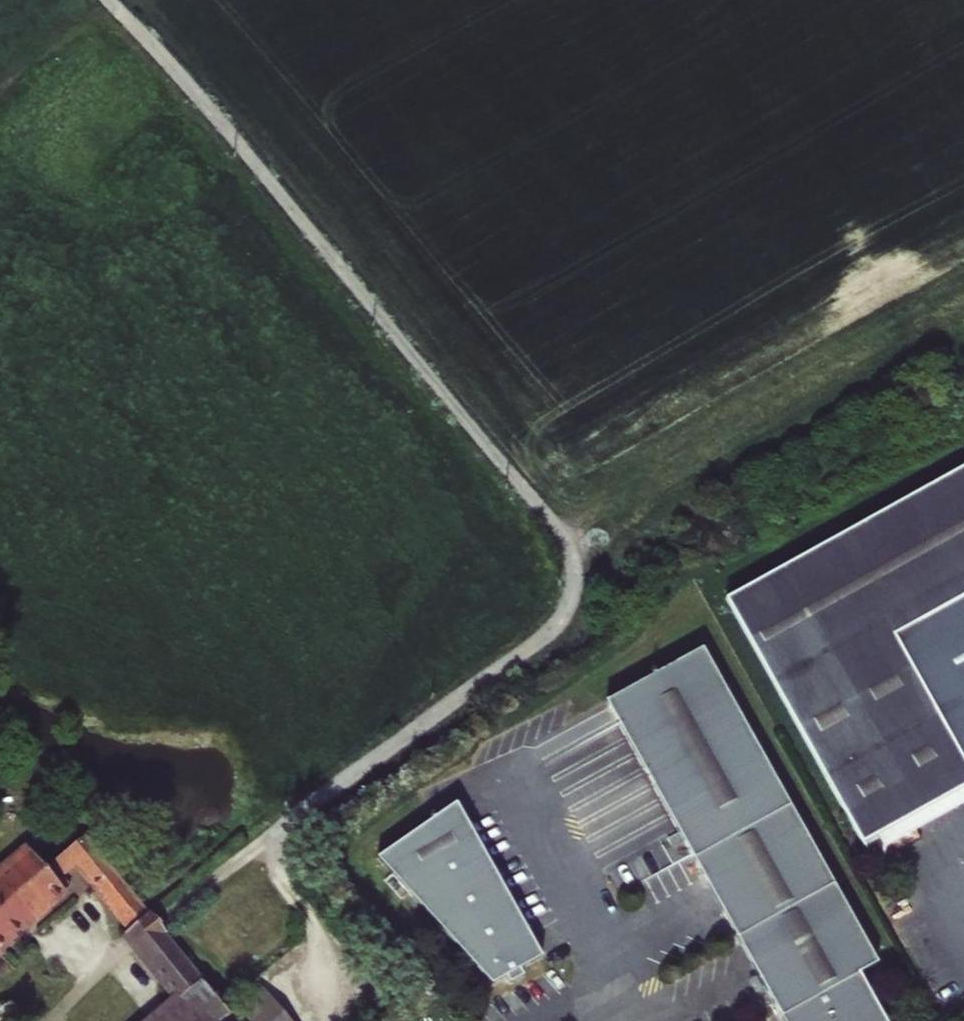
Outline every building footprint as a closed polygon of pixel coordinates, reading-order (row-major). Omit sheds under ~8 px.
[(963,798),(963,478),(720,614),(860,867),(878,872),(878,863),(871,850),(963,798)] [(853,987),(871,977),(695,663),(598,716),(770,1020),(872,1020),(853,987)] [(878,863),(963,815),(963,798),(871,850),(878,863)] [(371,874),(487,999),(501,991),(504,998),(518,990),(514,984),(537,971),(449,818),(371,874)] [(0,874),(0,944),(70,885),(62,875),(78,862),(132,927),(126,933),(176,999),(151,1020),(292,1020),(262,986),(229,1013),(85,834),(47,867),(31,848),(0,874)] [(128,1003),(107,1020),(143,1020),(128,1003)]
